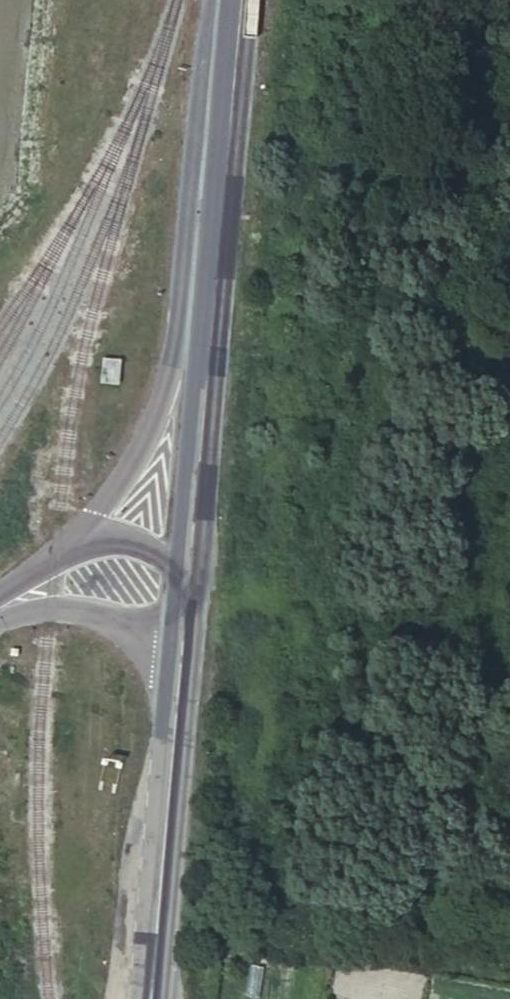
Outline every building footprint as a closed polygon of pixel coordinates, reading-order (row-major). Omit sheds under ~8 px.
[(104,360),(101,384),(117,386),(119,362),(104,360)]
